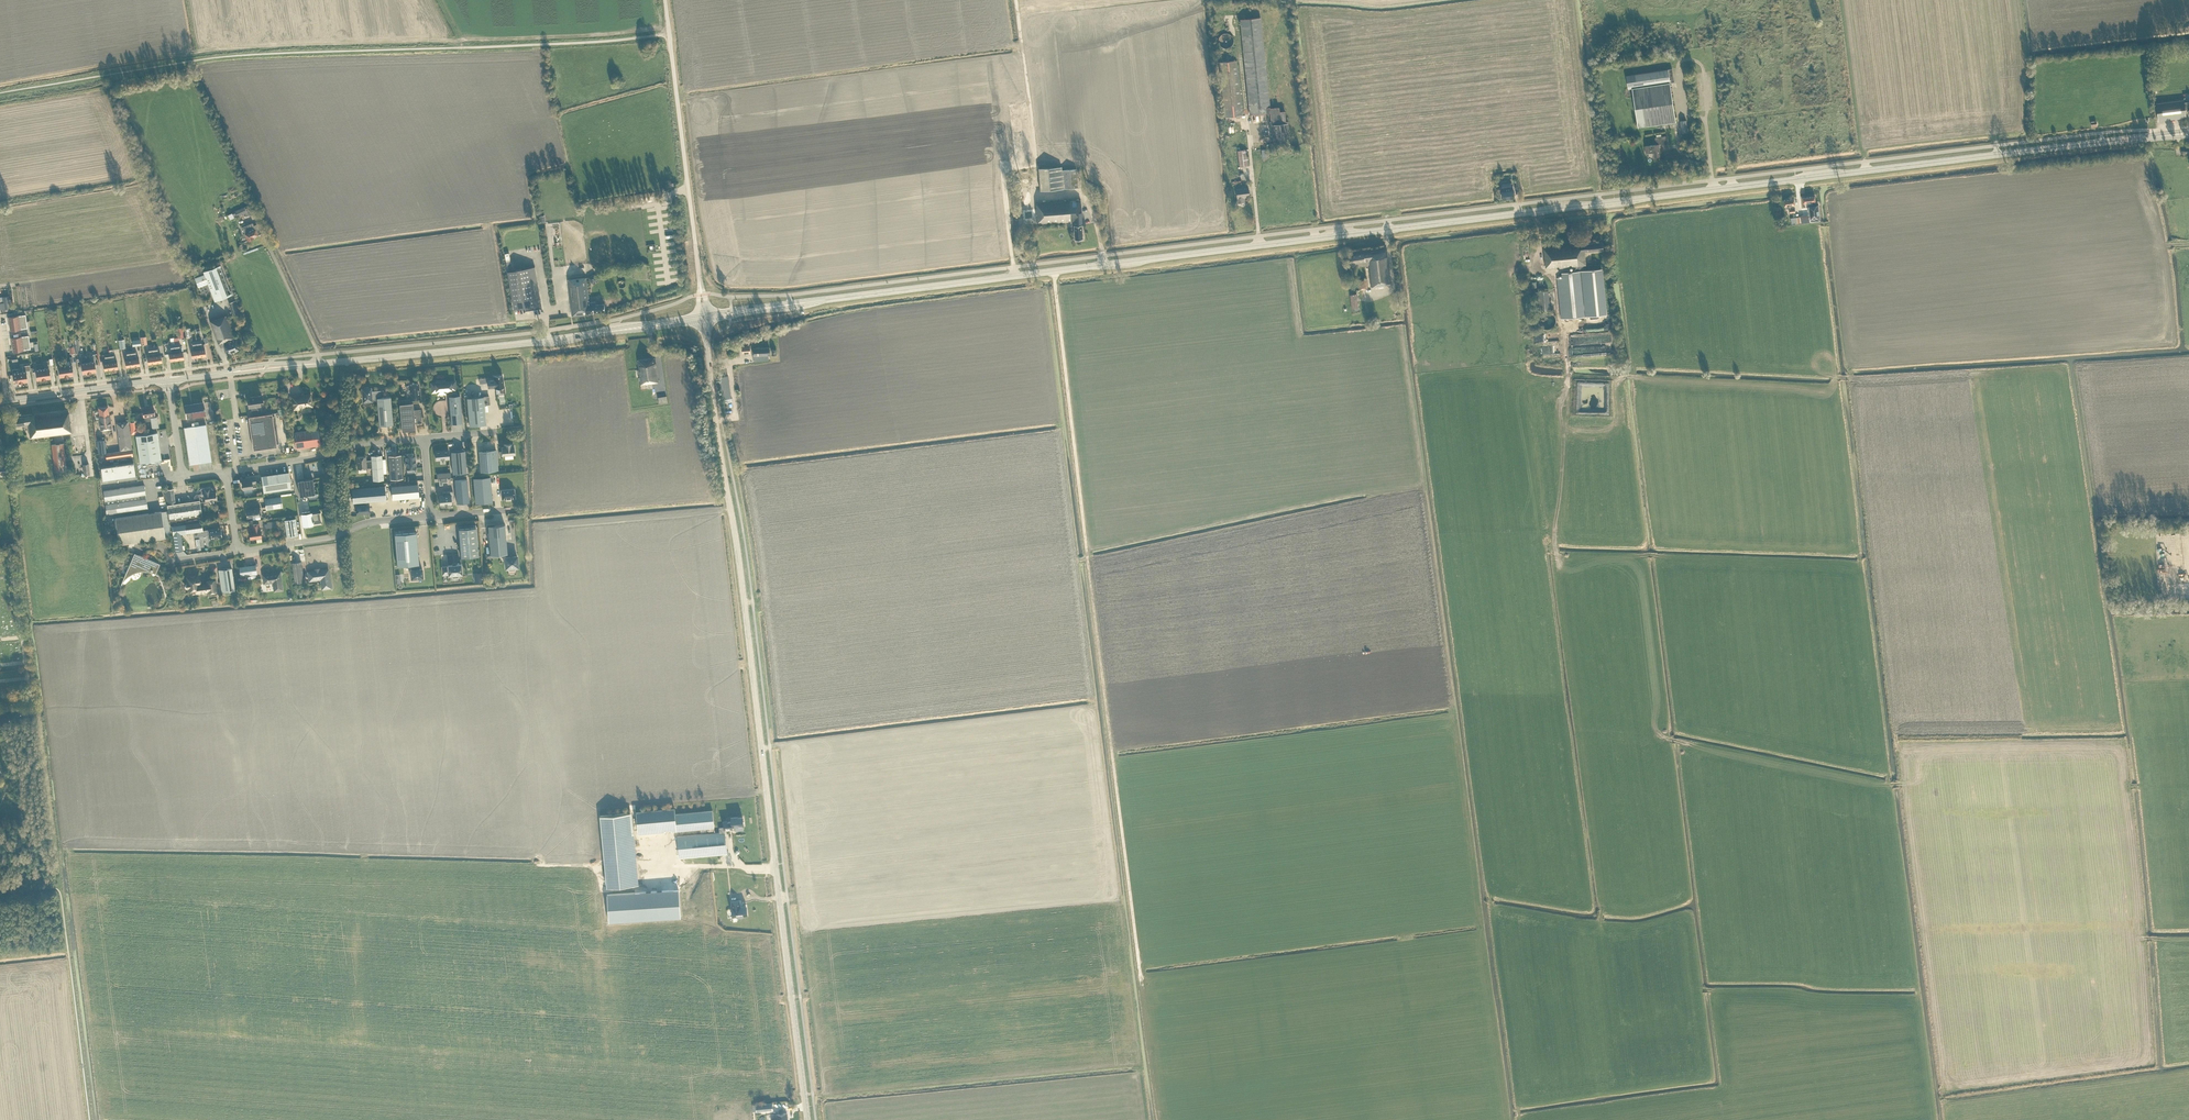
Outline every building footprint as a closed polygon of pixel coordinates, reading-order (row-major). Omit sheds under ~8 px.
[(1240,19),(1249,115),(1270,113),(1271,123),(1270,123),(1273,146),(1290,145),(1288,121),(1286,121),(1285,111),(1279,111),(1279,107),(1270,108),(1261,17),(1240,19)] [(1243,115),(1237,60),(1219,62),(1225,117),(1243,115)] [(1676,122),(1670,83),(1674,82),(1672,69),(1668,69),(1626,75),(1628,89),(1632,88),(1638,127),(1676,122)] [(2184,103),(2183,101),(2156,104),(2158,121),(2186,117),(2185,110),(2188,110),(2188,114),(2188,103),(2184,103)] [(1248,166),(1244,130),(1235,131),(1239,167),(1248,166)] [(1659,145),(1667,144),(1666,136),(1655,137),(1656,144),(1645,146),(1646,153),(1653,152),(1654,157),(1661,156),(1659,145)] [(1062,170),(1062,166),(1038,168),(1040,191),(1078,188),(1076,169),(1062,170)] [(1502,200),(1514,198),(1514,190),(1511,190),(1510,187),(1512,186),(1511,182),(1501,183),(1502,188),(1503,188),(1504,191),(1501,192),(1502,200)] [(1241,185),(1241,188),(1236,188),(1237,203),(1244,202),(1244,198),(1249,197),(1248,187),(1246,187),(1246,185),(1241,185)] [(1812,222),(1821,221),(1819,205),(1814,205),(1814,202),(1816,202),(1815,196),(1803,198),(1804,203),(1809,202),(1810,206),(1809,206),(1812,222)] [(1790,213),(1795,212),(1795,209),(1794,209),(1794,205),(1795,205),(1795,199),(1784,200),(1785,206),(1789,206),(1790,209),(1790,210),(1790,213)] [(1081,226),(1083,226),(1082,207),(1081,207),(1080,201),(1059,202),(1036,203),(1038,224),(1073,221),(1074,227),(1075,240),(1082,239),(1081,226)] [(254,213),(250,204),(244,207),(234,211),(237,216),(244,213),(245,217),(248,215),(254,213)] [(244,231),(244,232),(248,241),(254,238),(253,237),(258,235),(255,230),(254,227),(244,231)] [(1589,316),(1585,276),(1579,277),(1578,266),(1583,266),(1586,265),(1585,252),(1604,250),(1603,242),(1578,244),(1544,247),(1546,269),(1572,267),(1573,273),(1562,274),(1563,279),(1557,279),(1562,318),(1589,316)] [(1391,284),(1391,279),(1387,250),(1350,255),(1351,263),(1352,263),(1352,267),(1368,265),(1370,279),(1371,287),(1391,284)] [(208,283),(215,301),(231,294),(220,265),(203,272),(204,274),(195,278),(198,287),(208,283)] [(1578,266),(1579,277),(1585,276),(1589,316),(1607,314),(1603,268),(1584,270),(1583,266),(1578,266)] [(542,308),(541,301),(535,267),(508,271),(514,309),(525,308),(525,310),(529,310),(531,308),(532,309),(542,308)] [(592,282),(598,278),(595,272),(589,276),(592,282)] [(589,299),(587,279),(587,277),(568,279),(571,301),(589,299)] [(1367,288),(1366,279),(1366,278),(1358,279),(1359,289),(1367,288)] [(1536,289),(1537,309),(1551,308),(1550,288),(1536,289)] [(1359,310),(1357,294),(1350,294),(1352,311),(1359,310)] [(11,308),(10,306),(9,296),(2,297),(0,297),(0,309),(5,309),(11,308)] [(589,299),(571,301),(572,316),(589,314),(589,313),(606,311),(605,304),(596,305),(596,301),(590,302),(589,299)] [(241,313),(236,300),(228,303),(233,316),(241,313)] [(9,324),(27,321),(26,314),(8,317),(9,324)] [(1555,317),(1552,316),(1552,314),(1544,314),(1543,323),(1555,323),(1555,317)] [(236,341),(235,338),(227,315),(210,322),(218,344),(222,342),(223,342),(225,345),(224,345),(227,354),(239,350),(236,341)] [(28,328),(27,321),(9,324),(10,331),(28,328)] [(12,344),(30,342),(29,335),(11,338),(12,344)] [(199,356),(205,355),(204,349),(202,349),(201,340),(196,341),(199,356)] [(30,342),(12,344),(13,351),(31,349),(30,342)] [(179,343),(174,344),(177,360),(184,359),(183,352),(180,352),(179,343)] [(768,355),(771,355),(770,347),(753,348),(753,344),(747,345),(747,346),(743,346),(743,353),(748,352),(748,353),(753,353),(754,361),(769,360),(768,355)] [(155,363),(162,362),(161,355),(158,356),(157,346),(153,347),(155,363)] [(133,366),(139,365),(138,358),(136,359),(135,350),(131,350),(133,366)] [(111,369),(117,368),(116,362),(114,362),(113,353),(109,354),(111,369)] [(640,385),(659,383),(656,358),(638,360),(639,370),(638,370),(640,385)] [(88,362),(89,373),(96,372),(95,361),(88,362)] [(89,373),(88,362),(81,363),(82,374),(89,373)] [(65,365),(66,376),(73,375),(72,364),(65,365)] [(66,376),(65,365),(58,366),(60,377),(66,376)] [(42,368),(44,379),(50,378),(49,367),(42,368)] [(44,379),(42,368),(35,369),(37,380),(44,379)] [(14,383),(21,382),(19,372),(19,369),(12,370),(13,373),(14,383)] [(19,372),(21,382),(28,381),(26,371),(23,371),(19,372)] [(732,396),(729,374),(721,375),(724,397),(732,396)] [(503,387),(502,375),(494,376),(494,379),(487,379),(488,388),(494,387),(495,388),(503,387)] [(433,392),(435,391),(437,391),(438,393),(445,393),(445,391),(449,390),(450,396),(449,396),(451,424),(462,423),(460,395),(454,396),(453,390),(455,390),(454,381),(444,382),(444,380),(443,380),(438,381),(438,380),(437,380),(437,381),(436,381),(437,383),(435,383),(432,383),(433,392)] [(410,400),(420,399),(419,391),(418,391),(418,383),(409,384),(410,385),(406,385),(407,392),(409,392),(410,400)] [(361,388),(361,393),(362,402),(373,401),(373,400),(376,400),(377,403),(379,425),(393,424),(391,396),(381,397),(380,390),(371,391),(370,388),(368,388),(368,387),(363,388),(364,388),(361,388)] [(301,406),(302,407),(311,405),(310,395),(304,395),(304,396),(302,396),(302,395),(292,396),(293,409),(300,408),(299,406),(301,406)] [(276,444),(272,416),(272,413),(265,414),(258,415),(257,407),(260,406),(260,401),(262,401),(262,396),(261,396),(250,397),(251,402),(248,403),(248,408),(251,408),(252,416),(249,417),(254,450),(277,446),(276,444)] [(489,396),(467,398),(469,425),(486,424),(484,404),(489,404),(489,396)] [(203,409),(202,402),(184,405),(186,418),(206,415),(205,409),(203,409)] [(399,404),(401,431),(415,429),(414,423),(421,422),(420,409),(413,409),(413,403),(399,404)] [(100,430),(112,429),(110,415),(109,415),(108,406),(98,408),(100,416),(98,416),(100,430)] [(153,407),(142,409),(144,417),(150,416),(151,421),(152,428),(159,427),(157,416),(154,417),(154,415),(155,415),(153,407)] [(34,415),(15,418),(16,426),(28,424),(30,439),(71,433),(68,410),(34,415)] [(1593,428),(1607,428),(1607,420),(1593,420),(1593,428)] [(128,421),(116,423),(120,451),(105,453),(106,461),(133,457),(128,421)] [(211,461),(206,425),(206,424),(199,425),(198,422),(192,423),(192,426),(184,427),(189,461),(190,464),(211,461)] [(296,448),(320,444),(318,429),(294,432),(296,448)] [(140,463),(161,459),(157,432),(136,435),(140,463)] [(55,472),(67,470),(63,443),(52,444),(55,472)] [(501,447),(502,455),(514,455),(514,446),(512,446),(512,444),(503,444),(503,447),(501,447)] [(435,451),(436,460),(449,459),(448,449),(435,451)] [(480,472),(498,470),(497,449),(479,451),(480,472)] [(466,473),(464,450),(451,452),(453,474),(466,473)] [(405,469),(416,468),(415,452),(404,453),(405,469)] [(390,479),(403,478),(401,454),(388,455),(390,479)] [(372,481),(384,480),(382,455),(371,455),(371,460),(366,460),(366,456),(356,457),(357,469),(372,468),(372,481)] [(103,480),(135,475),(133,462),(101,467),(103,480)] [(263,492),(291,488),(288,472),(261,476),(263,492)] [(253,487),(252,483),(256,483),(255,477),(241,479),(243,489),(252,487),(253,487)] [(490,477),(473,479),(475,503),(492,501),(490,477)] [(315,478),(305,479),(297,480),(299,496),(317,493),(315,493),(313,478),(315,478)] [(456,503),(469,502),(467,479),(454,480),(456,503)] [(417,483),(391,486),(392,499),(419,497),(417,483)] [(144,485),(103,491),(107,513),(147,508),(144,485)] [(384,486),(351,489),(353,503),(355,502),(356,504),(369,503),(369,501),(386,500),(384,486)] [(210,487),(201,489),(202,494),(204,494),(205,501),(205,502),(208,501),(208,503),(210,505),(214,504),(216,502),(215,500),(217,500),(215,492),(211,492),(210,487)] [(500,490),(501,499),(514,498),(513,489),(500,490)] [(451,500),(453,499),(453,491),(442,492),(443,495),(438,495),(439,505),(445,505),(445,506),(450,505),(450,504),(452,504),(451,500)] [(169,520),(202,515),(199,494),(196,494),(194,496),(195,501),(167,505),(169,520)] [(264,498),(266,509),(282,507),(281,496),(264,498)] [(370,514),(369,503),(356,504),(356,515),(370,514)] [(246,510),(247,517),(252,517),(261,516),(259,507),(251,508),(251,509),(246,510)] [(115,518),(119,544),(165,538),(165,537),(171,536),(167,511),(161,512),(161,511),(115,518)] [(302,513),(300,513),(302,526),(304,526),(304,527),(312,526),(311,525),(314,525),(314,524),(313,521),(319,520),(318,513),(319,513),(320,513),(320,512),(312,513),(312,512),(312,511),(311,512),(310,512),(309,511),(302,512),(302,513)] [(295,518),(284,520),(287,536),(298,535),(295,518)] [(176,525),(172,526),(175,551),(183,550),(181,534),(194,532),(195,536),(209,534),(209,539),(218,538),(218,537),(222,536),(221,529),(217,529),(217,528),(202,530),(201,522),(200,522),(200,519),(186,521),(186,524),(184,524),(176,525)] [(250,539),(256,538),(257,542),(262,542),(260,529),(259,523),(252,524),(253,530),(249,531),(250,539)] [(505,524),(494,525),(494,524),(486,525),(487,533),(488,532),(490,555),(504,554),(505,556),(504,556),(505,569),(508,569),(508,570),(515,570),(515,568),(519,568),(517,555),(507,556),(507,553),(505,524)] [(460,557),(478,556),(476,527),(458,528),(460,557)] [(419,564),(416,532),(394,534),(397,566),(411,565),(411,570),(410,570),(411,578),(423,577),(422,569),(419,569),(419,564)] [(125,574),(125,575),(127,577),(128,576),(129,576),(130,575),(130,574),(131,574),(132,574),(133,573),(134,573),(135,572),(136,572),(137,572),(138,571),(139,571),(140,571),(141,571),(142,571),(143,571),(144,571),(145,571),(146,571),(147,571),(148,571),(149,571),(150,571),(151,572),(152,572),(153,572),(154,572),(155,573),(156,573),(160,564),(159,564),(139,555),(138,557),(139,558),(138,559),(133,557),(129,565),(128,568),(125,574)] [(301,561),(292,563),(295,583),(304,581),(301,561)] [(462,574),(461,563),(447,565),(441,566),(442,575),(448,575),(451,575),(452,578),(458,577),(458,574),(462,574)] [(255,564),(239,567),(240,576),(257,573),(255,564)] [(218,570),(222,591),(226,591),(226,594),(230,593),(230,592),(234,592),(234,590),(235,590),(231,568),(218,570)] [(321,580),(322,589),(331,587),(328,569),(308,572),(309,580),(319,579),(321,580)] [(282,590),(281,581),(280,572),(262,575),(264,583),(272,582),(273,591),(282,590)] [(198,579),(198,578),(196,576),(188,577),(189,582),(187,582),(186,583),(185,583),(185,584),(185,585),(185,586),(185,587),(186,587),(186,588),(187,588),(188,588),(189,591),(197,589),(198,592),(208,591),(208,593),(217,591),(215,580),(207,581),(207,583),(199,585),(198,582),(199,582),(200,582),(200,581),(200,580),(199,579),(198,579)] [(713,810),(675,814),(675,809),(636,812),(638,834),(666,832),(666,830),(671,830),(671,831),(677,831),(677,830),(714,827),(713,810)] [(600,816),(607,887),(634,885),(627,813),(600,816)] [(679,858),(727,854),(725,831),(725,829),(732,829),(732,827),(744,826),(743,816),(738,817),(738,816),(731,817),(731,821),(723,822),(724,827),(719,827),(719,832),(677,836),(679,858)] [(673,887),(607,893),(609,920),(675,914),(673,887)] [(747,906),(740,906),(740,899),(731,900),(732,907),(731,907),(732,918),(737,917),(738,918),(743,917),(743,916),(748,916),(747,906)] [(756,1105),(756,1111),(773,1110),(772,1103),(756,1105)]
